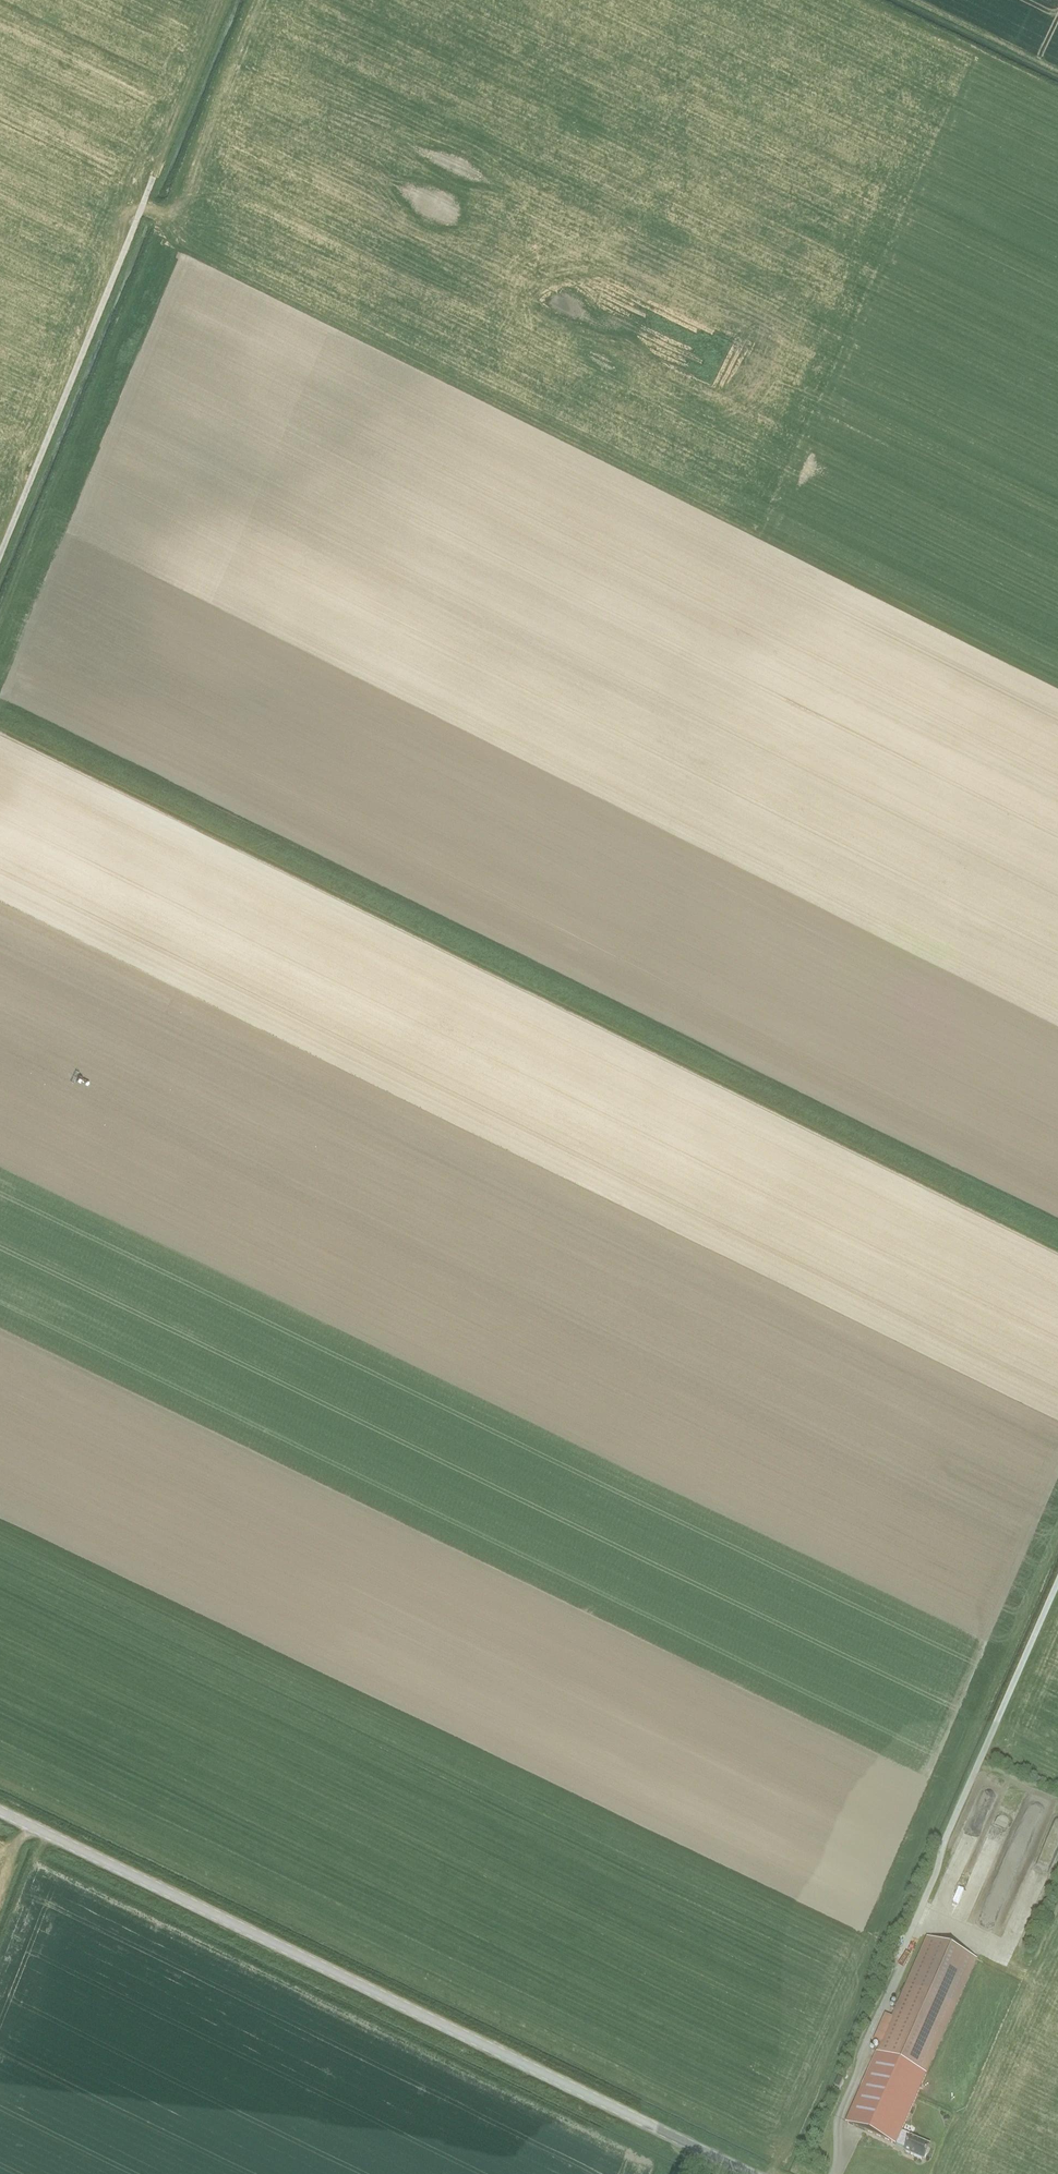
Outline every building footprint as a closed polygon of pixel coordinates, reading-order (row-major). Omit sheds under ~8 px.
[(967,1919),(973,1908),(967,1905),(962,1917),(967,1919)] [(977,1959),(929,1938),(927,1937),(891,2016),(886,2014),(874,2040),(880,2043),(876,2052),(877,2053),(846,2124),(896,2146),(896,2144),(906,2149),(904,2153),(923,2161),(930,2145),(911,2137),(912,2135),(901,2130),(926,2075),(958,2003),(977,1959)] [(838,2090),(842,2080),(837,2078),(833,2087),(838,2090)]
